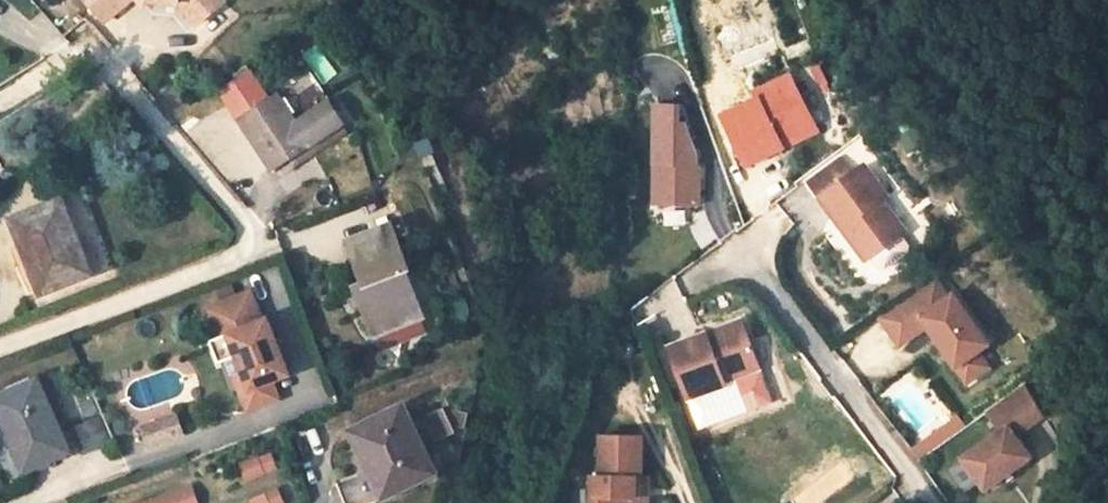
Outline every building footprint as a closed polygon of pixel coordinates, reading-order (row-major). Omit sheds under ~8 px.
[(104,19),(126,0),(88,0),(104,19)] [(219,0),(177,0),(196,21),(219,0)] [(708,3),(719,22),(743,8),(738,0),(713,0),(708,3)] [(243,44),(238,38),(219,50),(224,58),(243,44)] [(318,44),(303,54),(325,83),(340,73),(318,44)] [(723,117),(747,166),(784,148),(781,143),(791,138),(794,143),(817,131),(790,76),(755,93),(759,100),(723,117)] [(248,115),(241,120),(274,171),(312,145),(297,124),(296,123),(277,96),(248,115)] [(297,124),(312,145),(322,138),(344,123),(328,102),(297,124)] [(680,108),(656,108),(656,206),(700,206),(700,166),(698,166),(698,157),(686,125),(680,125),(680,108)] [(248,115),(245,111),(238,115),(241,120),(248,115)] [(344,123),(322,138),(329,148),(350,133),(344,123)] [(794,143),(791,138),(781,143),(784,148),(794,143)] [(808,174),(821,191),(852,169),(839,151),(808,174)] [(852,169),(821,191),(848,227),(852,224),(857,230),(853,233),(868,254),(907,224),(884,193),(889,189),(866,158),(852,169)] [(63,201),(13,221),(41,294),(83,278),(75,255),(82,252),(63,201)] [(277,219),(268,223),(270,229),(281,225),(277,219)] [(394,226),(349,243),(366,288),(358,290),(375,335),(379,333),(422,316),(406,272),(410,270),(408,263),(394,226)] [(893,266),(915,252),(907,241),(886,255),(893,266)] [(82,252),(75,255),(83,278),(91,276),(82,252)] [(423,257),(408,263),(410,270),(425,265),(423,257)] [(936,275),(880,314),(900,343),(927,323),(966,380),(989,364),(979,349),(989,342),(954,291),(949,295),(936,275)] [(261,321),(250,291),(206,308),(218,338),(227,335),(233,352),(241,372),(248,389),(239,392),(246,410),(277,398),(270,381),(288,374),(266,319),(261,321)] [(422,316),(379,333),(384,347),(428,331),(422,316)] [(668,346),(688,398),(726,383),(724,380),(760,366),(742,318),(716,328),(718,333),(708,336),(707,332),(668,346)] [(716,328),(707,332),(708,336),(718,333),(716,328)] [(227,335),(218,338),(224,355),(233,352),(227,335)] [(724,380),(726,383),(688,398),(699,428),(773,401),(760,366),(724,380)] [(248,389),(241,372),(233,376),(239,392),(248,389)] [(0,398),(0,421),(24,473),(68,452),(36,381),(0,398)] [(1046,418),(1026,384),(988,411),(1002,430),(962,459),(986,492),(1034,459),(1017,438),(1046,418)] [(405,410),(352,436),(369,472),(375,469),(387,494),(434,471),(405,410)] [(89,451),(114,440),(102,413),(77,423),(89,451)] [(171,417),(157,422),(164,440),(178,435),(171,417)] [(157,422),(142,428),(148,446),(164,440),(157,422)] [(638,437),(597,436),(596,477),(588,476),(587,502),(644,502),(644,497),(632,497),(632,478),(638,479),(638,437)] [(261,459),(241,467),(248,482),(267,474),(261,459)] [(644,497),(644,479),(638,479),(632,478),(632,497),(644,497)] [(191,488),(150,502),(196,502),(191,488)] [(256,502),(286,502),(280,488),(254,499),(256,502)]
